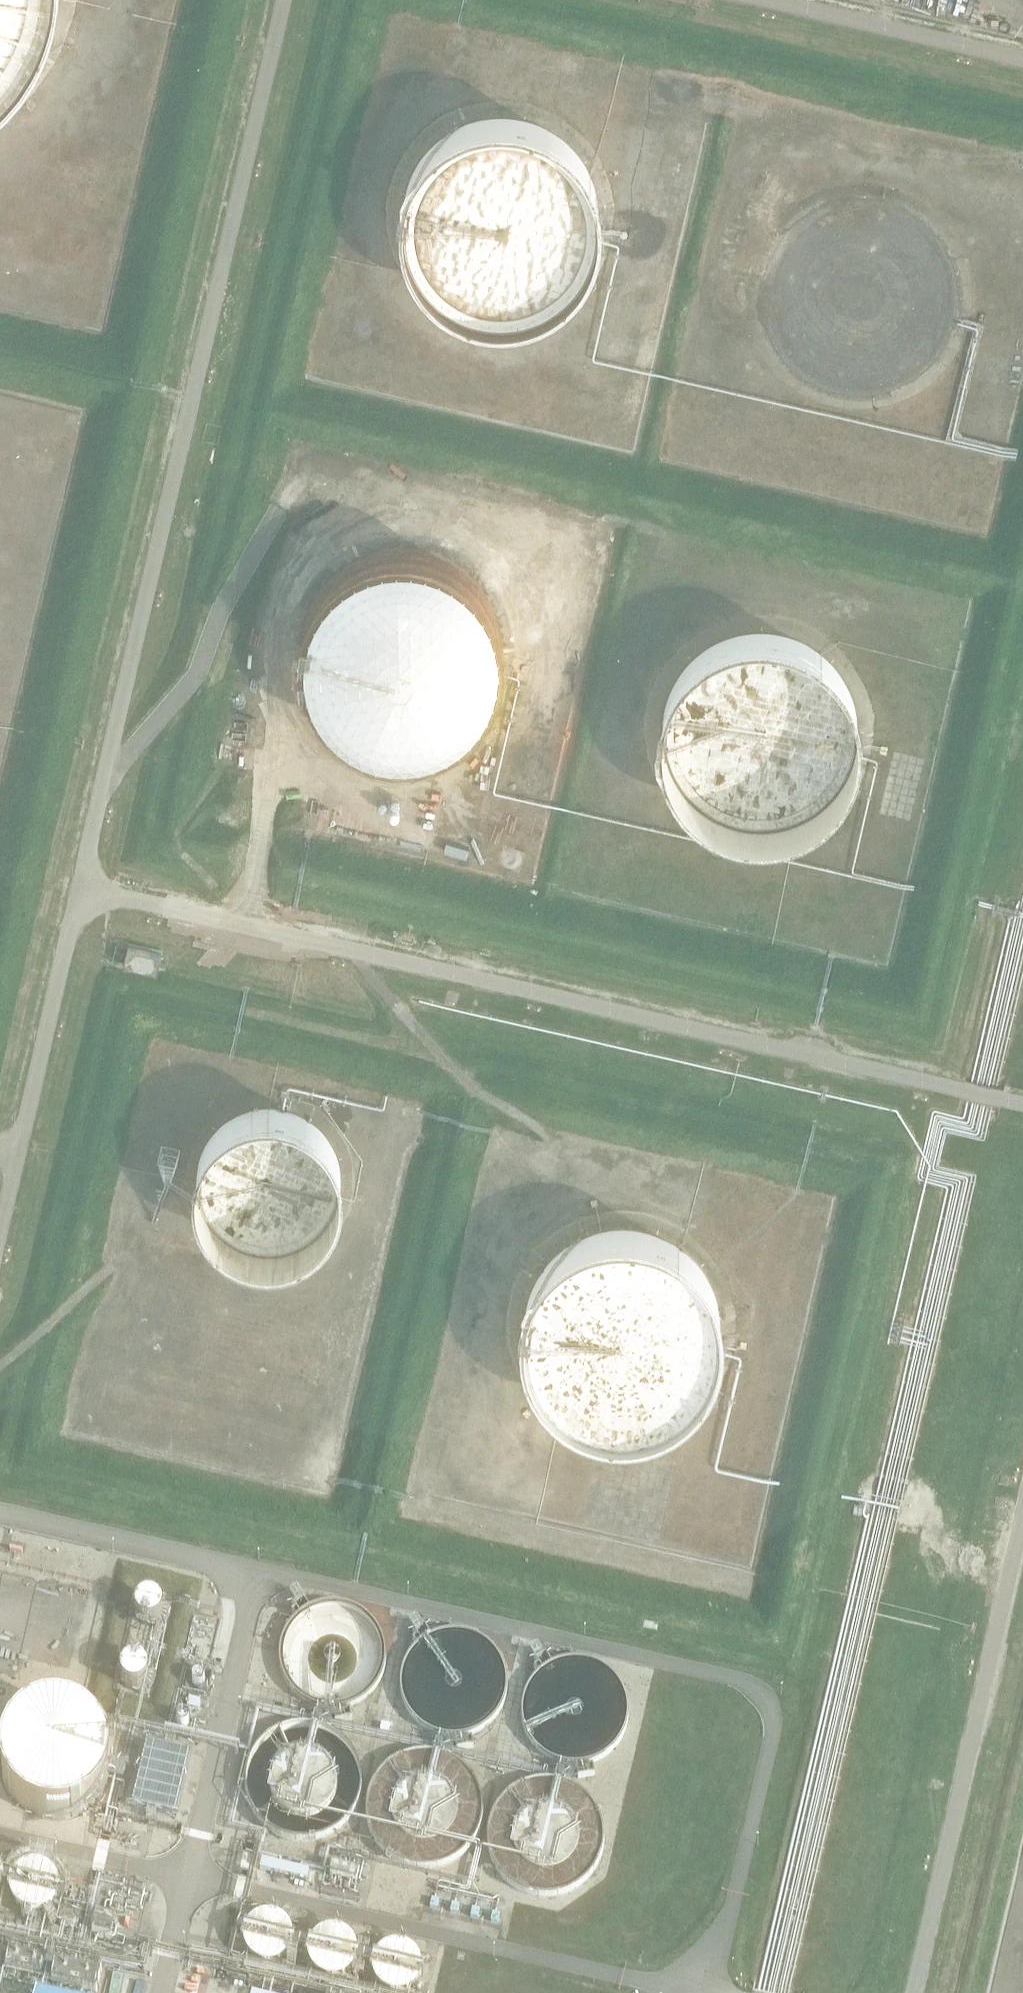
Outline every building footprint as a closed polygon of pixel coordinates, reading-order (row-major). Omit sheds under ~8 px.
[(19,96),(59,35),(65,0),(0,0),(0,110),(19,96)] [(558,302),(583,280),(598,251),(604,218),(599,185),(584,156),(560,133),(531,118),(496,114),(461,121),(431,140),(409,167),(398,200),(398,235),(410,268),(433,296),(463,313),(496,320),(528,316),(558,302)] [(908,340),(901,360),(914,364),(916,358),(927,363),(941,327),(931,323),(928,331),(918,327),(913,342),(908,340)] [(399,754),(433,750),(463,734),(487,710),(502,679),(506,646),(498,612),(481,583),(455,562),(423,550),(389,549),(356,559),(329,578),(309,606),(300,639),(301,673),(314,704),(336,730),(365,747),(399,754)] [(822,819),(846,796),(861,767),(867,735),(862,702),(847,672),(823,649),(794,635),(759,630),(724,638),(694,656),(672,684),(661,717),(661,752),(673,785),(696,812),(726,830),(759,837),(792,833),(822,819)] [(161,954),(128,946),(123,965),(157,973),(161,954)] [(307,1249),(326,1234),(339,1214),(344,1191),(342,1167),(332,1145),(316,1127),(295,1116),(271,1112),(247,1116),(225,1127),(209,1145),(199,1168),(197,1192),(203,1216),(217,1237),(237,1251),(261,1259),(285,1258),(307,1249)] [(684,1419),(708,1396),(723,1367),(729,1334),(724,1302),(709,1272),(685,1249),(656,1234),(621,1230),(586,1237),(556,1256),(534,1283),(523,1317),(523,1352),(535,1385),(558,1412),(588,1430),(621,1436),(654,1433),(684,1419)] [(135,1593),(125,1655),(126,1655),(121,1682),(153,1687),(168,1599),(135,1593)] [(424,1722),(363,1802),(343,1720),(354,1705),(357,1602),(293,1601),(273,1626),(292,1703),(253,1712),(251,1787),(258,1817),(316,1861),(332,1840),(457,1882),(468,1849),(482,1845),(545,1893),(580,1884),(607,1849),(595,1802),(573,1785),(520,1783),(483,1832),(463,1746),(495,1648),(493,1640),(426,1618),(402,1650),(401,1687),(415,1698),(418,1698),(424,1722)] [(631,1745),(614,1655),(561,1665),(563,1678),(556,1680),(560,1701),(572,1698),(583,1754),(631,1745)] [(105,1812),(105,1712),(9,1713),(10,1813),(105,1812)] [(150,1743),(134,1805),(176,1815),(192,1753),(150,1743)] [(8,1879),(0,1865),(0,1906),(13,1899),(20,1911),(39,1915),(58,1904),(61,1886),(51,1868),(33,1865),(8,1879)] [(238,1969),(243,1969),(293,1992),(274,1992),(293,1992),(293,1991),(354,1986),(362,1969),(364,1986),(370,1985),(387,1992),(413,1992),(425,1969),(423,1953),(408,1946),(358,1950),(357,1937),(343,1930),(306,1933),(264,1914),(251,1915),(236,1948),(238,1969)]
